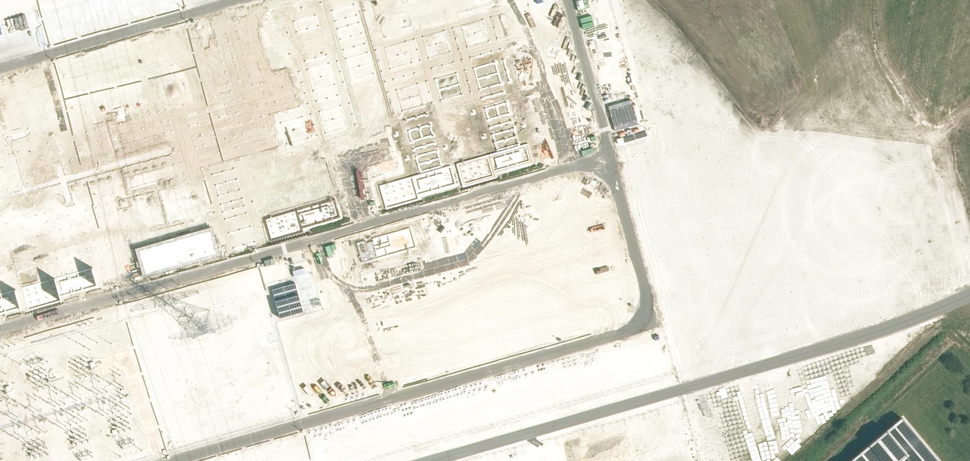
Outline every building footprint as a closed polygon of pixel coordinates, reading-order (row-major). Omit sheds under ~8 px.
[(903,418),(888,431),(852,460),(939,460),(903,418)]
